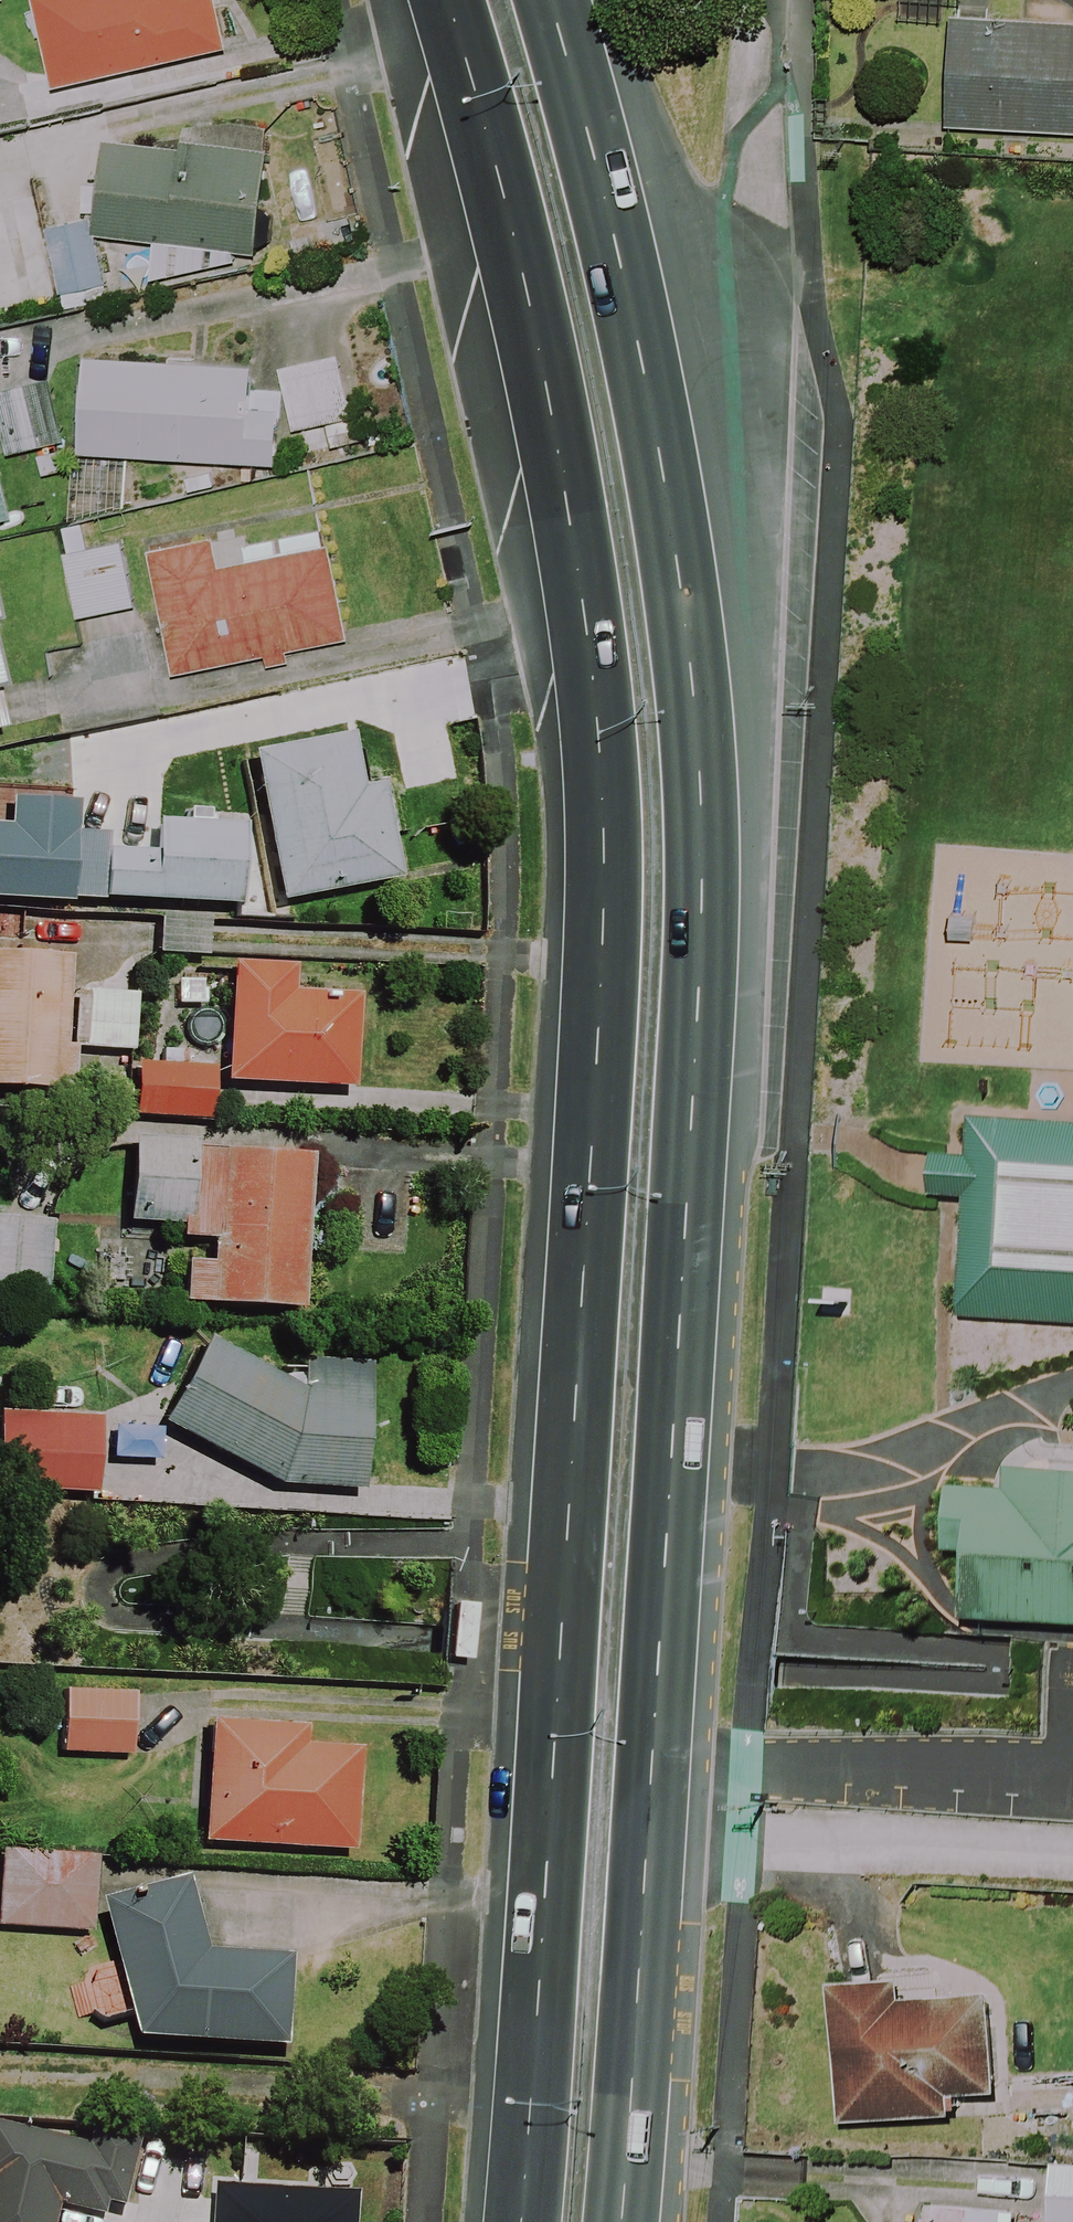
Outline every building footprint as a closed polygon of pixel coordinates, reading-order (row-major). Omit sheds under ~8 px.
[(50,89),(225,50),(213,0),(30,0),(50,89)] [(946,22),(940,130),(1072,137),(1072,29),(946,22)] [(232,254),(255,257),(266,151),(180,141),(179,150),(102,141),(91,237),(153,244),(149,282),(235,263),(232,254)] [(103,286),(90,220),(44,229),(57,295),(103,286)] [(362,417),(348,354),(278,370),(292,433),(362,417)] [(274,467),(278,393),(249,391),(251,368),(81,359),(75,456),(274,467)] [(0,393),(0,430),(7,456),(64,442),(48,381),(0,393)] [(111,463),(70,462),(69,518),(110,519),(111,463)] [(0,469),(0,523),(13,520),(0,469)] [(218,570),(211,539),(147,553),(173,677),(265,658),(267,668),(288,664),(286,653),(347,641),(327,547),(218,570)] [(132,608),(118,547),(62,559),(76,621),(132,608)] [(357,791),(347,738),(247,756),(274,907),(396,884),(378,787),(357,791)] [(117,815),(104,754),(43,767),(56,828),(117,815)] [(94,854),(91,903),(234,912),(240,830),(150,824),(148,857),(94,854)] [(204,923),(155,919),(153,958),(202,961),(204,923)] [(0,960),(0,1095),(67,1098),(69,1050),(59,1050),(62,962),(0,960)] [(217,1125),(219,1087),(349,1095),(355,999),(288,996),(289,970),(226,967),(220,1072),(132,1067),(129,1120),(217,1125)] [(967,1117),(964,1154),(930,1152),(927,1195),(961,1197),(953,1316),(1072,1324),(1072,1125),(967,1117)] [(122,1229),(175,1232),(175,1244),(207,1246),(206,1267),(180,1265),(178,1309),(299,1314),(306,1158),(187,1153),(188,1146),(126,1143),(122,1229)] [(0,1221),(0,1291),(45,1294),(49,1224),(0,1221)] [(299,1395),(202,1344),(156,1428),(274,1491),(358,1496),(365,1400),(299,1395)] [(0,1418),(0,1491),(93,1495),(96,1422),(0,1418)] [(946,1485),(941,1552),(963,1553),(958,1618),(1072,1626),(1072,1470),(1004,1465),(1003,1489),(946,1485)] [(129,1696),(60,1694),(58,1758),(126,1760),(129,1696)] [(300,1732),(203,1727),(198,1849),(351,1856),(355,1753),(299,1750),(300,1732)] [(0,1855),(0,1933),(88,1937),(92,1860),(0,1855)] [(186,1889),(98,1913),(135,2049),(286,2058),(291,1966),(207,1962),(186,1889)] [(900,1985),(839,1986),(841,2122),(958,2120),(958,2099),(991,2098),(990,2003),(900,2004),(900,1985)] [(59,2215),(87,2221),(104,2221),(106,2213),(123,2217),(139,2148),(90,2136),(86,2156),(0,2136),(0,2221),(57,2221),(59,2215)] [(1050,2166),(1047,2221),(1072,2221),(1072,2167),(1050,2166)] [(353,2197),(208,2188),(206,2221),(351,2221),(353,2197)] [(971,2206),(926,2203),(925,2221),(970,2221),(971,2206)]
